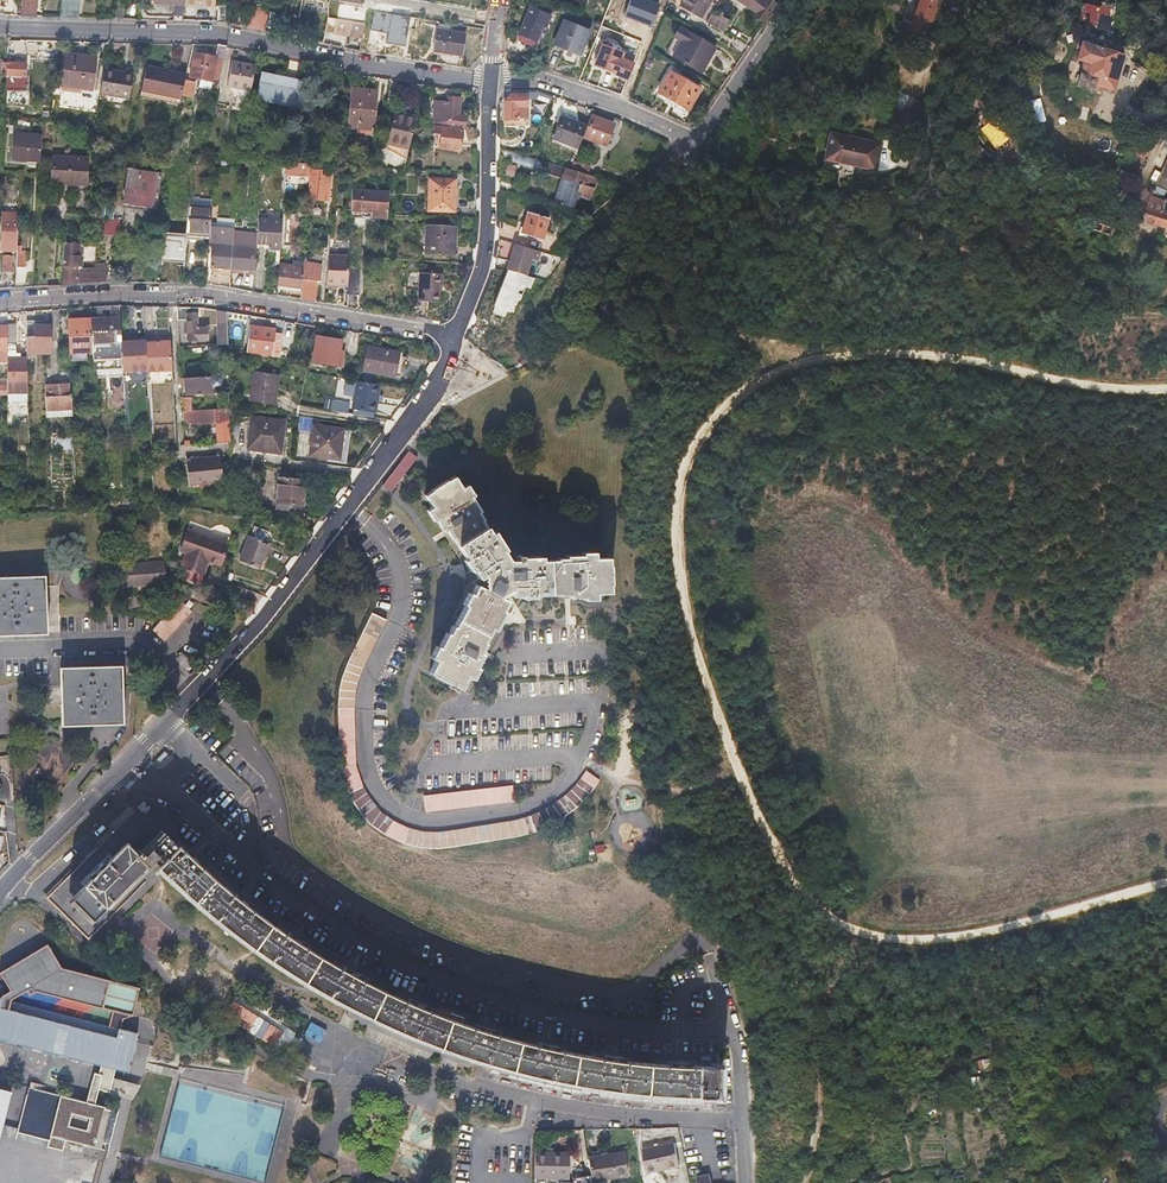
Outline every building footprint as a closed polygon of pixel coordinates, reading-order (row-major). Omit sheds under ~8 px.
[(38,0),(22,0),(20,16),(36,17),(38,0)] [(79,9),(80,0),(62,0),(62,18),(79,18),(79,9)] [(650,0),(630,0),(624,15),(650,26),(659,4),(650,0)] [(681,2),(701,15),(710,0),(682,0),(681,2)] [(766,0),(740,0),(758,12),(756,16),(764,22),(777,3),(772,0),(767,0),(766,0)] [(923,34),(933,2),(929,0),(918,0),(909,29),(923,34)] [(116,19),(120,19),(124,19),(125,3),(118,2),(116,19)] [(1094,16),(1098,4),(1091,2),(1087,14),(1094,16)] [(1098,4),(1094,16),(1109,21),(1113,9),(1098,4)] [(538,39),(540,32),(542,26),(546,27),(550,15),(530,7),(520,33),(538,39)] [(259,29),(261,20),(262,12),(251,10),(249,27),(259,29)] [(708,22),(716,26),(725,31),(731,21),(715,11),(708,22)] [(336,16),(334,31),(354,33),(363,35),(365,20),(336,16)] [(589,30),(577,25),(565,20),(555,43),(580,53),(589,30)] [(463,54),(465,44),(467,34),(438,29),(435,50),(463,54)] [(680,30),(678,34),(676,38),(683,42),(675,58),(709,76),(723,52),(680,30)] [(1121,48),(1081,34),(1076,49),(1083,51),(1075,74),(1091,80),(1092,76),(1110,81),(1121,48)] [(667,54),(675,58),(683,42),(676,38),(667,54)] [(633,65),(627,63),(622,60),(624,53),(606,46),(597,67),(613,74),(627,79),(633,65)] [(219,82),(224,58),(212,56),(195,53),(190,76),(219,82)] [(91,89),(94,73),(96,58),(81,56),(66,54),(62,85),(91,89)] [(256,66),(245,64),(234,62),(229,86),(252,91),(256,66)] [(15,63),(7,63),(6,73),(6,75),(6,85),(9,89),(18,90),(25,85),(25,76),(26,64),(15,63)] [(141,95),(160,99),(166,71),(156,69),(147,67),(141,95)] [(100,93),(115,95),(129,97),(134,73),(120,71),(104,68),(100,93)] [(166,71),(160,99),(180,104),(182,93),(185,81),(186,76),(174,73),(166,71)] [(302,106),(305,94),(307,83),(296,80),(263,72),(258,95),(302,106)] [(701,88),(686,80),(670,72),(659,93),(689,109),(701,88)] [(196,83),(185,81),(182,93),(193,95),(196,83)] [(374,130),(375,119),(376,107),(377,107),(379,93),(366,92),(352,91),(348,128),(374,130)] [(505,98),(505,109),(504,119),(511,119),(511,125),(523,126),(524,95),(510,94),(505,98)] [(448,102),(445,102),(443,123),(465,125),(466,116),(460,116),(461,98),(449,97),(448,102)] [(443,123),(445,102),(436,102),(434,122),(443,123)] [(417,117),(407,115),(396,113),(389,145),(409,149),(417,117)] [(998,113),(980,127),(994,146),(1012,132),(998,113)] [(604,146),(609,134),(613,123),(604,119),(591,115),(583,138),(604,146)] [(584,126),(571,122),(558,118),(550,140),(577,149),(584,126)] [(868,163),(872,149),(852,143),(856,131),(827,121),(815,154),(845,164),(847,156),(868,163)] [(436,126),(436,134),(440,135),(443,135),(444,127),(436,126)] [(440,135),(439,140),(439,146),(462,148),(463,128),(444,127),(443,135),(440,135)] [(876,139),(856,131),(852,143),(872,149),(876,139)] [(43,136),(29,135),(16,135),(15,161),(41,162),(43,136)] [(343,165),(345,149),(333,148),(331,166),(343,167),(343,165)] [(345,148),(345,149),(343,165),(352,166),(354,148),(345,148)] [(164,170),(165,163),(166,156),(152,154),(150,168),(164,170)] [(53,182),(70,183),(88,184),(89,158),(55,156),(53,182)] [(1152,183),(1162,188),(1166,178),(1166,160),(1163,158),(1152,183)] [(570,169),(579,172),(588,174),(590,167),(572,162),(570,169)] [(286,163),(285,169),(285,175),(308,177),(309,165),(286,163)] [(156,203),(158,188),(160,174),(128,170),(124,199),(156,203)] [(327,174),(319,173),(311,172),(307,198),(323,201),(327,174)] [(454,210),(455,195),(455,181),(430,180),(429,209),(454,210)] [(575,207),(578,195),(581,184),(568,180),(562,204),(575,207)] [(1152,183),(1138,217),(1162,228),(1166,216),(1166,203),(1158,199),(1163,188),(1162,188),(1152,183)] [(352,192),(352,205),(351,217),(361,218),(362,216),(389,217),(390,193),(352,192)] [(210,235),(211,227),(213,209),(189,207),(187,229),(190,230),(190,239),(200,240),(200,237),(208,238),(208,235),(210,235)] [(543,239),(547,229),(550,218),(528,211),(522,233),(543,239)] [(1111,219),(1091,212),(1087,227),(1106,233),(1111,219)] [(282,216),(259,214),(257,239),(272,240),(271,245),(280,245),(282,216)] [(4,215),(4,224),(3,233),(6,233),(5,244),(5,249),(17,250),(19,215),(4,215)] [(98,233),(119,235),(120,219),(100,217),(98,233)] [(456,226),(442,226),(428,225),(425,254),(454,255),(456,226)] [(234,229),(211,227),(210,235),(210,246),(213,246),(211,265),(222,266),(221,274),(231,275),(231,268),(233,246),(234,229)] [(79,270),(79,268),(79,266),(83,265),(84,256),(80,256),(80,244),(65,243),(62,284),(106,282),(106,268),(79,270)] [(514,245),(507,270),(527,275),(531,259),(538,261),(540,252),(514,245)] [(257,247),(233,246),(231,268),(255,269),(257,247)] [(165,275),(169,275),(173,275),(173,272),(180,272),(182,251),(161,250),(160,271),(165,271),(165,275)] [(16,267),(21,268),(26,268),(27,252),(17,251),(16,267)] [(13,272),(14,264),(14,257),(4,256),(4,272),(13,272)] [(328,258),(326,283),(348,284),(348,268),(349,259),(328,258)] [(302,271),(302,272),(302,277),(300,298),(313,300),(314,279),(321,280),(322,263),(303,262),(302,271)] [(360,269),(348,268),(348,284),(347,289),(347,294),(358,294),(360,269)] [(302,271),(278,270),(277,289),(299,290),(300,277),(302,277),(302,272),(302,271)] [(441,285),(441,280),(442,274),(420,273),(418,300),(436,302),(437,292),(437,286),(441,285)] [(205,308),(178,307),(179,322),(185,322),(186,331),(190,331),(190,339),(202,339),(210,338),(209,329),(202,329),(202,316),(205,316),(205,308)] [(120,316),(113,317),(116,350),(123,350),(120,316)] [(93,318),(95,351),(116,350),(113,317),(93,318)] [(72,353),(95,351),(93,318),(92,318),(70,320),(72,353)] [(54,351),(53,338),(53,324),(43,325),(43,320),(28,320),(29,352),(54,351)] [(20,323),(8,324),(9,343),(21,342),(20,323)] [(229,343),(229,333),(228,323),(219,324),(220,344),(229,343)] [(9,351),(9,343),(8,324),(0,324),(0,350),(9,351)] [(272,354),(275,334),(276,330),(250,326),(246,350),(272,354)] [(282,335),(275,334),(272,354),(279,354),(282,335)] [(342,341),(329,339),(317,337),(313,360),(338,364),(340,350),(342,341)] [(146,341),(148,370),(148,372),(173,370),(171,341),(157,342),(157,340),(146,341)] [(366,370),(381,372),(397,374),(401,352),(370,347),(366,370)] [(30,384),(30,370),(29,356),(10,356),(10,379),(10,385),(30,384)] [(226,371),(225,365),(225,360),(208,361),(208,373),(226,371)] [(204,373),(203,368),(203,364),(191,365),(191,374),(204,373)] [(124,372),(125,382),(148,381),(148,372),(148,370),(124,372)] [(148,372),(148,381),(149,382),(174,381),(173,370),(148,372)] [(212,394),(212,389),(212,384),(214,384),(215,387),(224,387),(224,392),(230,391),(230,375),(186,378),(188,395),(212,394)] [(278,377),(266,376),(253,375),(250,405),(275,408),(278,377)] [(359,380),(356,394),(353,409),(376,412),(381,384),(359,380)] [(72,383),(62,384),(52,384),(52,395),(49,395),(50,409),(76,408),(75,394),(73,394),(72,383)] [(125,391),(121,391),(116,391),(117,421),(127,421),(125,391)] [(184,412),(183,412),(184,423),(217,422),(217,445),(227,445),(226,423),(231,423),(231,410),(191,412),(184,412)] [(314,433),(312,444),(311,455),(340,458),(344,431),(315,427),(315,420),(300,418),(299,432),(314,433)] [(281,452),(283,438),(285,424),(253,420),(249,448),(281,452)] [(426,440),(431,443),(435,447),(443,437),(434,430),(426,440)] [(352,432),(344,431),(340,458),(340,461),(347,462),(352,432)] [(222,457),(189,459),(191,484),(224,482),(222,457)] [(430,659),(433,661),(436,662),(430,675),(437,678),(436,679),(454,688),(455,687),(461,689),(468,674),(474,676),(479,665),(477,665),(482,656),(480,655),(484,646),(482,645),(489,631),(493,632),(503,613),(498,611),(503,602),(506,598),(510,593),(520,593),(521,596),(534,595),(534,589),(554,589),(554,590),(563,590),(565,590),(565,592),(583,592),(584,596),(593,595),(593,591),(608,591),(607,583),(609,583),(608,566),(607,565),(606,557),(591,557),(591,549),(579,549),(579,551),(565,552),(565,556),(552,556),(552,559),(537,559),(537,552),(518,552),(518,558),(511,558),(509,561),(502,558),(503,556),(500,551),(502,550),(491,532),(487,534),(479,521),(480,520),(474,510),(475,509),(469,497),(470,496),(464,486),(461,488),(453,475),(447,478),(446,476),(429,486),(431,489),(425,493),(433,506),(429,509),(435,519),(437,518),(446,532),(448,531),(452,537),(454,537),(466,557),(463,559),(470,570),(473,569),(478,577),(468,598),(467,597),(463,606),(465,607),(453,630),(449,629),(446,637),(444,636),(437,649),(435,649),(430,659)] [(276,506),(282,507),(288,508),(289,504),(303,506),(306,481),(281,477),(276,506)] [(207,573),(209,567),(211,562),(222,566),(231,546),(193,531),(185,552),(192,555),(188,565),(207,573)] [(265,570),(270,557),(275,545),(254,539),(245,562),(265,570)] [(126,586),(148,584),(170,582),(168,560),(123,564),(126,586)] [(16,635),(47,634),(44,577),(0,580),(0,636),(16,635)] [(141,609),(141,603),(140,598),(131,599),(132,610),(141,609)] [(197,611),(185,599),(156,628),(168,640),(197,611)] [(343,775),(352,797),(356,804),(362,813),(373,826),(390,837),(406,844),(428,849),(447,849),(493,841),(526,834),(543,828),(552,824),(569,814),(582,803),(595,789),(604,775),(590,766),(586,774),(581,781),(571,792),(558,802),(545,810),(536,814),(521,819),(490,825),(444,833),(428,833),(412,830),(398,824),(385,815),(375,803),(370,797),(366,789),(358,769),(354,710),(355,695),(357,687),(361,672),(384,622),(369,616),(346,667),(339,692),(338,710),(343,775)] [(125,722),(123,694),(122,666),(59,669),(62,725),(125,722)] [(517,783),(428,797),(430,813),(519,799),(517,783)] [(147,863),(134,850),(113,829),(47,897),(89,936),(99,925),(93,918),(147,863)] [(137,846),(134,850),(147,863),(150,859),(161,869),(174,881),(185,892),(214,916),(227,927),(256,948),(267,956),(295,974),(312,984),(327,993),(344,1002),(358,1009),(369,1014),(422,1037),(445,1046),(489,1061),(520,1069),(556,1077),(568,1080),(584,1083),(623,1088),(654,1091),(696,1093),(713,1093),(715,1066),(698,1066),(697,1061),(658,1059),(657,1064),(631,1062),(632,1057),(593,1052),(592,1057),(567,1052),(568,1047),(531,1038),(529,1044),(498,1035),(499,1030),(462,1018),(432,1007),(396,991),(394,996),(371,985),(373,980),(352,969),(339,962),(336,967),(314,954),(317,950),(284,929),(281,932),(255,914),(258,910),(227,884),(207,869),(178,841),(174,844),(162,832),(142,851),(137,846)] [(61,964),(47,941),(0,970),(0,971),(11,988),(2,993),(2,996),(10,998),(11,995),(27,986),(30,991),(36,987),(113,1007),(109,1023),(120,1026),(123,1016),(133,1012),(140,984),(61,964)] [(127,1069),(138,1031),(0,996),(0,1038),(101,1062),(115,1066),(127,1069)] [(27,1087),(16,1132),(49,1140),(47,1146),(62,1150),(64,1139),(103,1148),(109,1122),(113,1123),(117,1108),(94,1103),(97,1088),(108,1091),(115,1066),(101,1062),(98,1073),(94,1072),(91,1078),(85,1101),(27,1087)] [(2,1124),(11,1091),(0,1088),(0,1131),(2,1124)] [(2,1124),(0,1131),(0,1135),(47,1147),(47,1146),(49,1140),(16,1132),(17,1128),(2,1124)] [(681,1169),(679,1158),(677,1147),(645,1152),(649,1174),(681,1169)] [(536,1175),(553,1176),(571,1178),(572,1153),(537,1151),(536,1175)] [(593,1182),(611,1179),(629,1176),(625,1154),(608,1157),(589,1160),(593,1182)] [(699,1182),(713,1182),(711,1175),(698,1178),(699,1182)]
